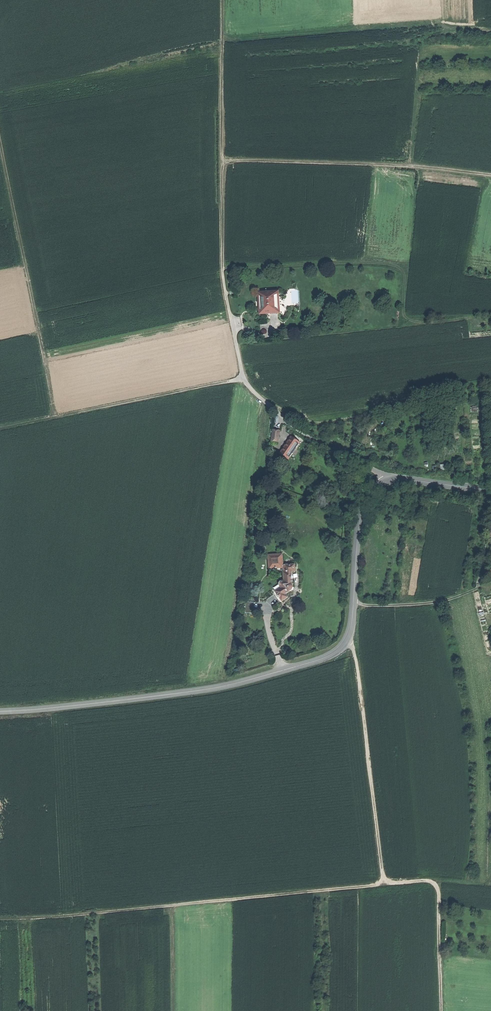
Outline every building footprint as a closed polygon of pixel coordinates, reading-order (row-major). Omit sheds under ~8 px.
[(261,293),(262,314),(276,313),(275,293),(261,293)] [(269,442),(273,443),(274,439),(277,440),(278,433),(271,431),(269,442)] [(295,441),(294,440),(290,437),(289,437),(281,449),(291,455),(298,443),(295,441)] [(282,555),(268,555),(268,569),(282,568),(283,581),(280,581),(277,585),(279,588),(274,592),(281,603),(287,599),(285,595),(287,592),(290,591),(292,589),(292,581),(292,572),(295,572),(295,565),(283,565),(282,555)] [(245,604),(244,614),(254,615),(254,604),(245,604)]
